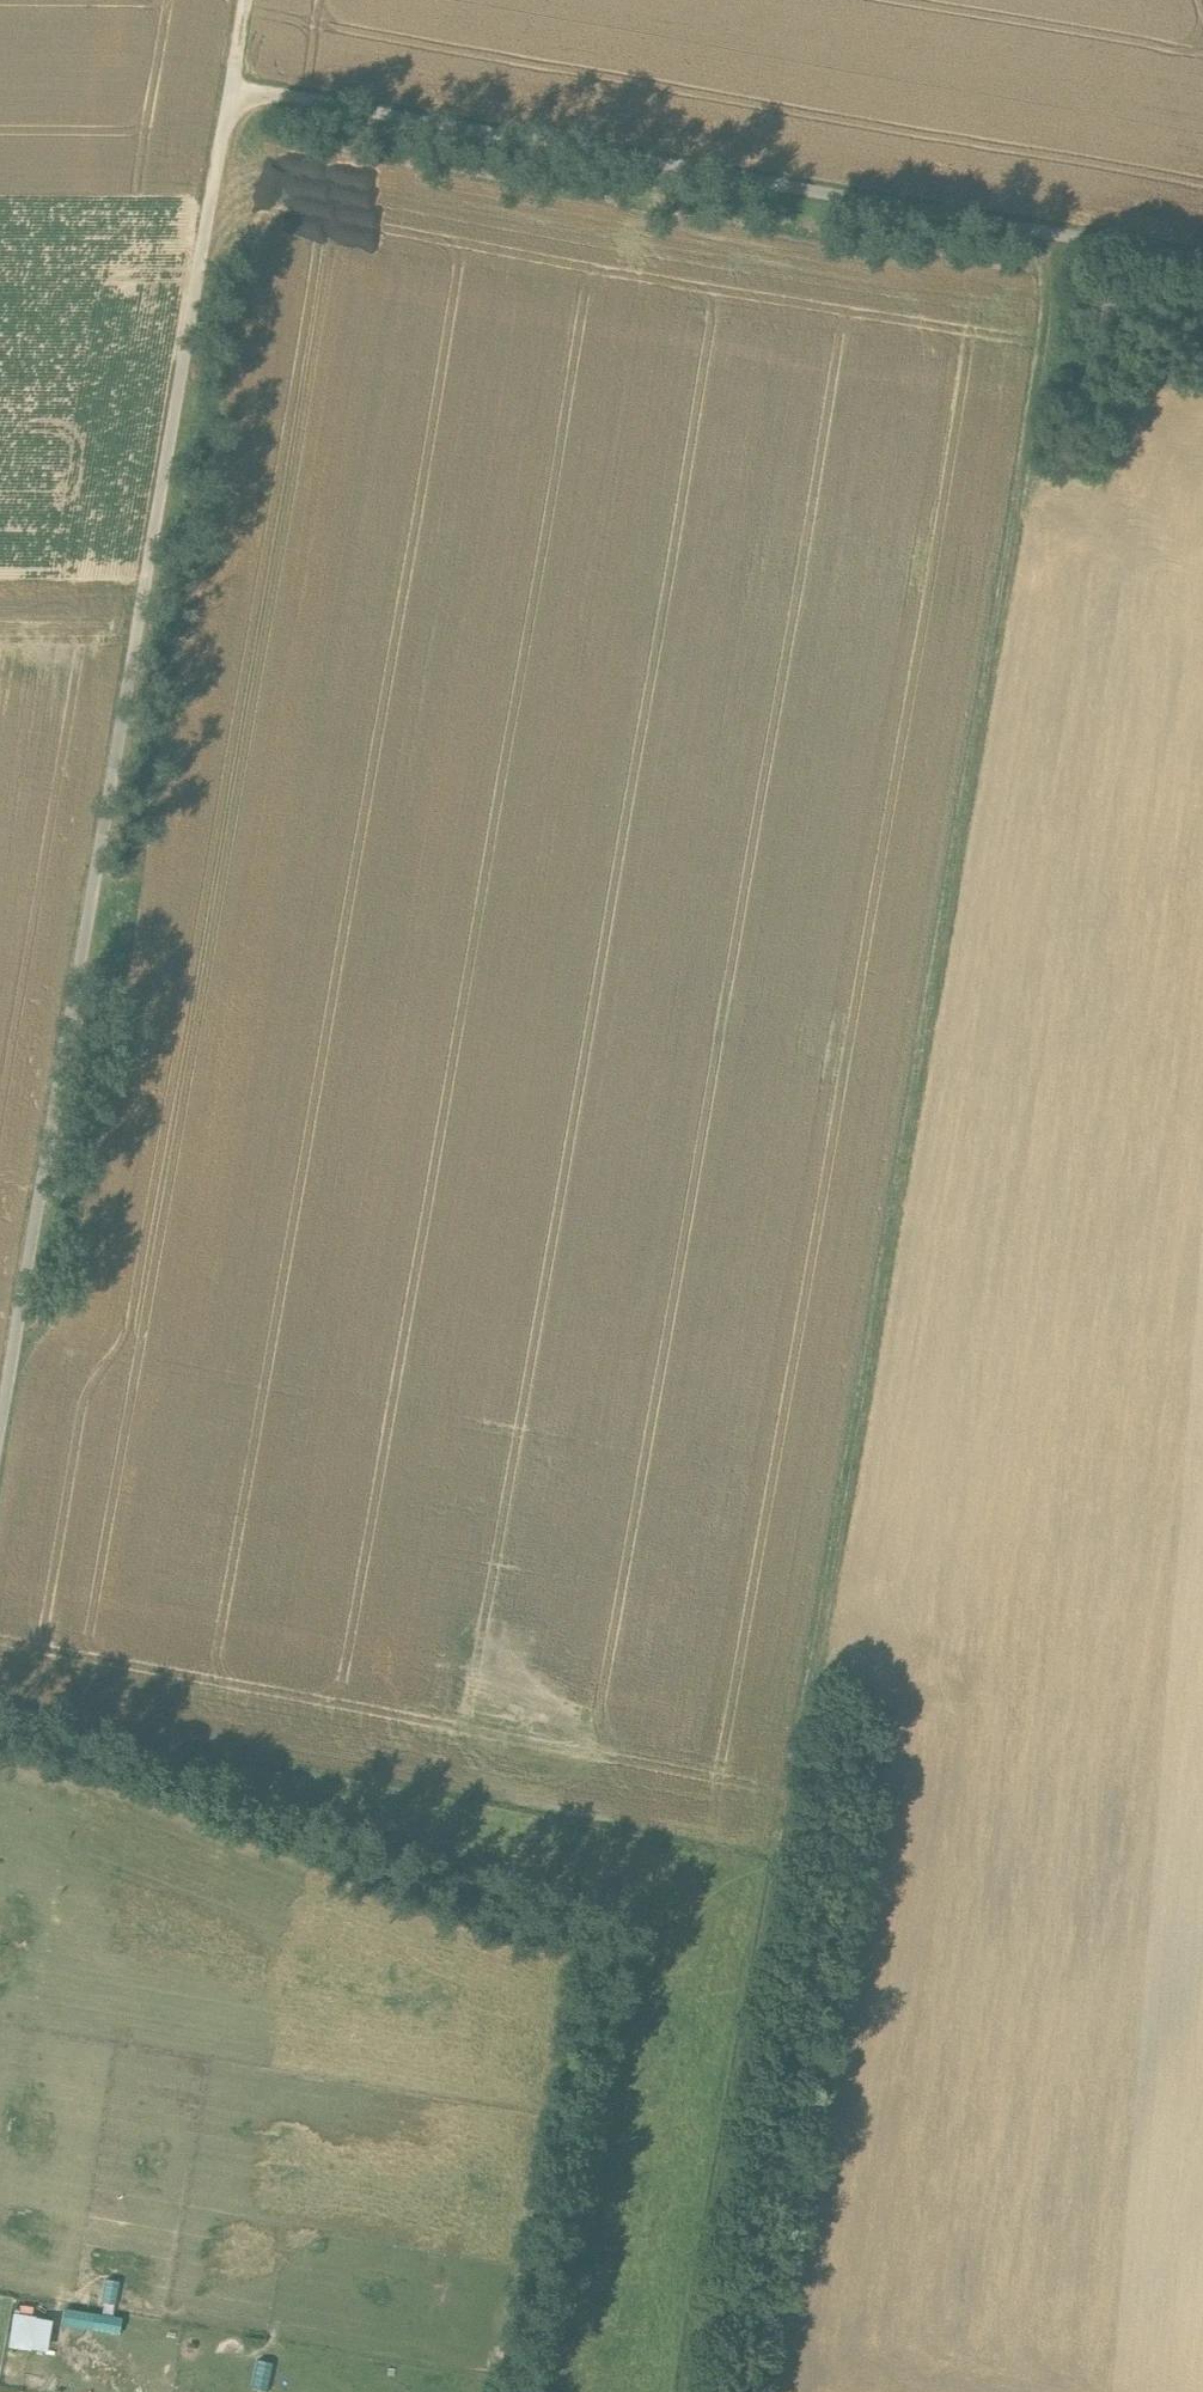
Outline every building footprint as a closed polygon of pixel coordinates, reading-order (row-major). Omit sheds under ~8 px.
[(12,2312),(10,2343),(30,2345),(33,2313),(12,2312)]
